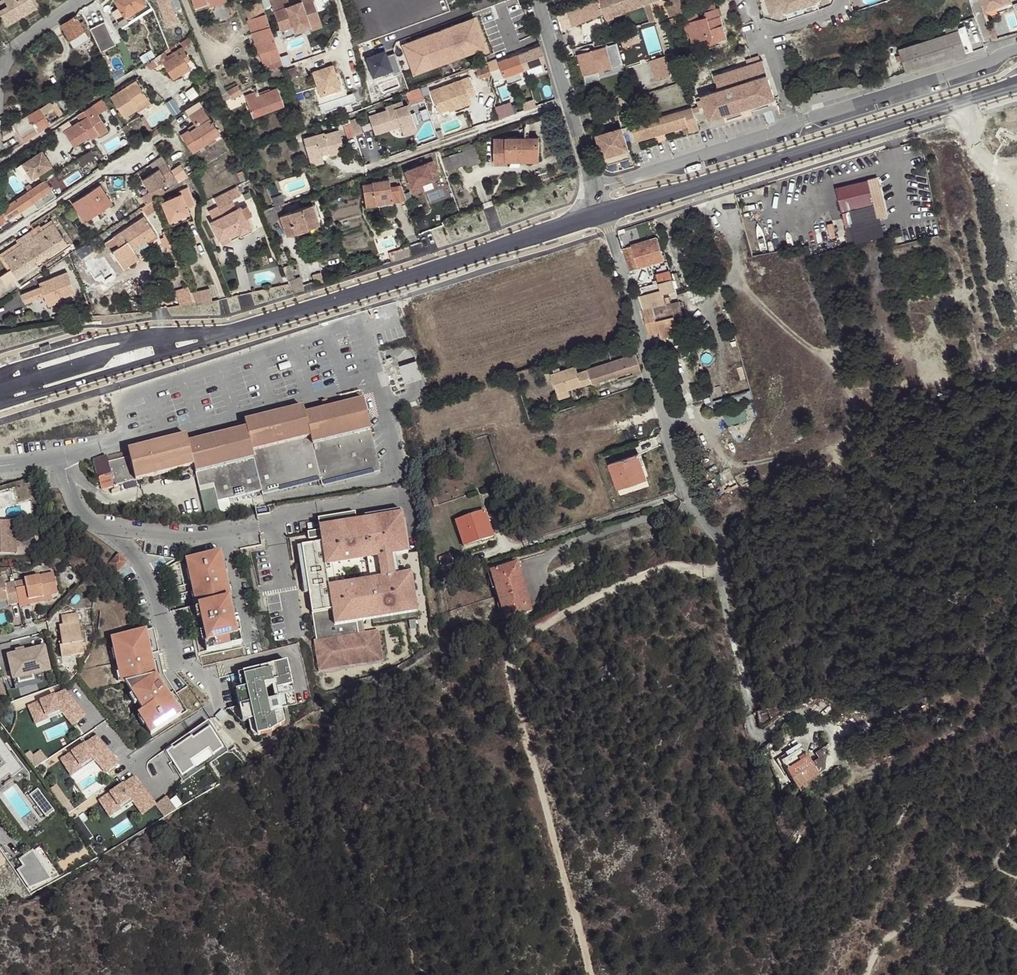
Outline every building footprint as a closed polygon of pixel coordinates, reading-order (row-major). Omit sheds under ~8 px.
[(7,25),(37,7),(33,1),(33,0),(5,0),(4,0),(8,6),(0,11),(0,13),(7,25)] [(120,8),(113,12),(121,26),(129,21),(126,16),(146,4),(144,0),(114,0),(120,8)] [(207,3),(195,7),(196,11),(212,6),(210,0),(207,1),(207,3)] [(281,32),(294,27),(309,22),(309,25),(320,21),(314,2),(303,6),(302,3),(302,4),(290,8),(288,0),(270,0),(281,32)] [(596,0),(571,11),(575,23),(597,14),(595,8),(598,7),(596,0)] [(603,12),(611,9),(612,13),(614,12),(615,15),(643,5),(642,0),(599,0),(603,12)] [(670,1),(672,1),(674,5),(667,7),(670,17),(683,12),(680,0),(669,0),(670,1)] [(836,1),(835,0),(769,0),(774,16),(836,1)] [(1012,2),(1011,0),(982,0),(985,11),(1012,2)] [(259,54),(277,47),(265,14),(261,1),(245,7),(249,20),(248,20),(259,54)] [(705,4),(707,12),(716,9),(714,1),(705,4)] [(126,16),(129,21),(149,8),(146,4),(126,16)] [(557,15),(561,29),(575,23),(571,11),(570,9),(557,15)] [(611,9),(603,12),(605,17),(608,21),(616,18),(615,15),(614,12),(612,13),(611,9)] [(712,36),(714,42),(727,38),(718,9),(716,9),(707,12),(706,12),(707,18),(699,20),(698,15),(685,19),(686,24),(684,24),(686,32),(689,31),(692,43),(708,38),(712,36)] [(76,16),(61,25),(75,45),(91,35),(82,21),(80,22),(76,16)] [(435,35),(444,61),(458,56),(457,51),(464,48),(457,29),(459,28),(455,18),(439,24),(442,32),(435,35)] [(310,28),(312,31),(323,27),(320,21),(309,25),(310,28)] [(296,33),(310,28),(309,25),(309,22),(294,27),(296,33)] [(906,73),(932,64),(967,53),(966,52),(959,30),(957,23),(921,34),(923,41),(899,49),(901,55),(902,60),(906,73)] [(90,31),(102,53),(116,46),(105,24),(90,31)] [(959,30),(966,52),(978,49),(976,42),(980,41),(977,31),(972,33),(971,27),(959,30)] [(188,37),(181,42),(183,47),(191,42),(188,37)] [(616,44),(579,55),(586,82),(600,78),(598,70),(622,63),(616,44)] [(546,61),(540,45),(498,61),(504,76),(492,81),(497,94),(512,88),(510,82),(521,78),(518,71),(546,61)] [(162,62),(173,79),(190,69),(186,63),(184,59),(187,56),(182,47),(174,52),(176,55),(169,59),(167,56),(165,52),(147,62),(151,69),(162,62)] [(266,72),(284,66),(277,47),(259,54),(266,72)] [(378,78),(402,69),(394,47),(369,57),(378,78)] [(458,56),(466,53),(464,48),(457,51),(458,56)] [(651,60),(657,80),(674,75),(668,55),(651,60)] [(855,62),(853,56),(846,58),(848,64),(855,62)] [(496,61),(488,64),(491,72),(499,69),(496,61)] [(333,64),(313,72),(318,86),(314,87),(320,104),(348,94),(342,78),(338,79),(333,64)] [(491,72),(488,64),(476,68),(479,78),(491,74),(491,72)] [(741,110),(775,99),(768,75),(702,96),(703,99),(705,106),(710,120),(726,115),(741,110)] [(476,95),(469,77),(431,91),(439,113),(450,109),(455,108),(455,109),(473,102),(471,97),(476,95)] [(111,97),(124,118),(138,109),(136,108),(148,99),(137,81),(111,97)] [(412,103),(426,98),(422,87),(408,91),(412,103)] [(246,96),(252,113),(266,107),(268,111),(284,105),(277,88),(270,91),(258,95),(258,93),(257,91),(246,96)] [(159,104),(163,99),(157,93),(152,97),(159,104)] [(151,104),(148,99),(136,108),(138,109),(139,111),(151,104)] [(699,107),(693,109),(694,113),(700,110),(700,107),(705,106),(703,99),(697,101),(699,107)] [(404,136),(417,132),(408,105),(404,106),(402,101),(386,107),(386,110),(369,116),(375,134),(393,128),(392,125),(400,123),(401,126),(404,136)] [(18,133),(25,143),(40,133),(39,132),(51,124),(45,116),(52,111),(48,104),(27,115),(13,124),(1,130),(6,143),(9,147),(17,142),(14,136),(18,133)] [(496,108),(498,113),(508,109),(506,104),(496,108)] [(65,131),(74,146),(90,136),(92,138),(99,134),(93,124),(98,121),(101,119),(92,106),(85,111),(88,116),(81,121),(65,131)] [(266,107),(252,113),(253,117),(268,111),(266,107)] [(692,107),(663,116),(668,132),(683,127),(689,125),(691,131),(699,129),(694,113),(693,109),(692,107)] [(189,130),(181,135),(193,153),(208,143),(205,138),(217,130),(203,108),(190,116),(195,123),(197,126),(190,131),(189,130)] [(56,112),(60,118),(65,115),(60,109),(56,112)] [(741,110),(726,115),(727,120),(743,115),(741,110)] [(81,121),(88,116),(85,111),(78,115),(81,121)] [(668,132),(663,116),(633,125),(638,141),(668,132)] [(358,118),(349,121),(354,135),(363,132),(358,118)] [(149,131),(150,132),(152,130),(145,119),(142,120),(147,127),(149,131)] [(93,124),(99,134),(104,130),(98,121),(93,124)] [(125,133),(130,130),(126,124),(121,128),(125,133)] [(598,139),(593,140),(595,148),(600,146),(603,158),(601,159),(603,166),(631,157),(623,128),(597,136),(598,139)] [(220,134),(217,130),(205,138),(208,143),(220,134)] [(330,155),(345,151),(339,130),(325,134),(324,132),(304,138),(310,161),(323,158),(322,155),(320,150),(328,148),(329,153),(330,155)] [(539,139),(495,139),(495,165),(508,164),(508,161),(539,161),(539,139)] [(476,147),(462,152),(467,165),(467,166),(481,161),(476,147)] [(81,166),(94,157),(89,150),(77,158),(81,166)] [(52,165),(43,151),(23,164),(32,178),(52,165)] [(467,165),(462,152),(450,156),(455,169),(467,165)] [(449,171),(455,169),(450,156),(445,158),(449,171)] [(410,168),(417,194),(428,191),(425,183),(443,178),(439,161),(410,168)] [(150,191),(154,198),(165,191),(161,184),(174,176),(171,171),(166,164),(142,179),(150,191)] [(174,176),(179,183),(188,176),(180,165),(171,171),(174,176)] [(883,176),(868,180),(878,218),(887,216),(882,198),(888,197),(883,176)] [(407,200),(401,185),(391,186),(390,178),(372,181),(373,183),(363,184),(366,206),(381,204),(393,202),(407,200)] [(0,211),(0,224),(51,189),(45,180),(0,211)] [(100,185),(73,203),(85,222),(112,204),(100,185)] [(214,220),(211,222),(219,239),(228,234),(237,230),(239,235),(252,228),(241,206),(236,209),(231,200),(240,195),(236,186),(214,198),(218,206),(209,211),(214,220)] [(162,203),(170,221),(190,213),(187,206),(195,203),(188,188),(180,191),(181,195),(162,203)] [(141,197),(146,204),(153,199),(154,198),(150,191),(141,197)] [(280,216),(281,219),(286,236),(320,224),(313,205),(280,216)] [(276,206),(262,211),(267,224),(281,219),(280,216),(276,206)] [(145,217),(106,243),(119,263),(135,252),(132,248),(147,238),(148,240),(156,235),(145,217)] [(40,226),(31,231),(34,236),(53,223),(52,220),(41,227),(40,226)] [(26,235),(20,239),(23,243),(28,250),(35,261),(46,253),(65,241),(53,223),(34,236),(31,231),(26,235)] [(237,230),(228,234),(231,239),(239,235),(237,230)] [(170,251),(173,250),(165,231),(163,232),(165,237),(161,238),(164,247),(168,246),(170,251)] [(623,249),(630,271),(667,260),(660,237),(623,249)] [(23,243),(20,239),(17,241),(18,242),(0,255),(0,258),(9,270),(12,268),(3,256),(23,243)] [(68,244),(65,241),(46,253),(48,257),(68,244)] [(23,243),(3,256),(12,268),(9,270),(0,276),(6,285),(18,277),(15,274),(35,261),(28,250),(23,243)] [(396,261),(410,256),(410,248),(394,254),(396,261)] [(135,252),(119,263),(123,269),(139,258),(135,252)] [(18,277),(37,264),(35,261),(15,274),(18,277)] [(283,268),(289,284),(293,294),(304,290),(303,285),(300,277),(294,279),(289,265),(283,268)] [(661,292),(675,288),(671,274),(670,271),(656,275),(661,292)] [(677,274),(681,287),(689,285),(685,271),(677,274)] [(67,272),(39,283),(41,287),(22,294),(25,303),(44,296),(46,300),(59,295),(60,298),(75,292),(67,272)] [(191,292),(190,287),(176,292),(180,305),(195,302),(191,292)] [(197,305),(212,302),(208,288),(191,292),(195,302),(197,305)] [(639,298),(643,310),(665,304),(661,292),(639,298)] [(59,295),(46,300),(48,306),(61,301),(60,298),(59,295)] [(642,311),(649,335),(659,332),(661,338),(675,334),(674,328),(687,325),(679,301),(665,304),(643,310),(642,311)] [(586,370),(590,382),(592,382),(593,383),(632,371),(634,374),(641,371),(636,354),(586,370)] [(420,374),(415,357),(407,360),(398,363),(404,379),(412,376),(420,374)] [(568,389),(590,382),(586,370),(578,373),(576,366),(552,374),(560,397),(570,394),(568,389)] [(362,394),(303,409),(304,414),(363,399),(362,394)] [(725,400),(729,424),(750,420),(746,396),(725,400)] [(322,485),(380,471),(363,399),(304,414),(303,409),(302,406),(244,421),(246,428),(188,442),(130,457),(110,462),(108,462),(111,475),(105,476),(104,475),(99,476),(99,478),(102,489),(114,486),(115,488),(119,487),(119,484),(124,483),(126,489),(137,486),(136,480),(194,465),(200,487),(214,484),(215,486),(200,490),(207,516),(221,512),(219,501),(262,490),(263,494),(321,479),(322,485)] [(244,421),(186,436),(188,442),(246,428),(244,421)] [(130,457),(188,442),(186,436),(128,450),(130,457)] [(647,479),(639,454),(609,464),(617,486),(635,480),(636,483),(647,479)] [(108,462),(110,462),(108,455),(94,459),(99,478),(99,476),(104,475),(105,476),(111,475),(108,462)] [(635,480),(617,486),(618,489),(636,483),(635,480)] [(484,511),(455,521),(463,542),(481,536),(483,540),(493,536),(484,511)] [(318,518),(319,526),(356,521),(355,512),(318,518)] [(394,576),(391,556),(407,554),(402,514),(356,521),(319,526),(320,530),(307,532),(308,539),(321,537),(322,542),(297,546),(300,567),(305,566),(306,572),(307,581),(307,582),(306,582),(315,640),(313,640),(317,670),(381,661),(377,631),(358,633),(357,622),(416,613),(410,574),(394,576)] [(0,522),(0,553),(12,553),(11,536),(13,536),(12,521),(0,522)] [(481,536),(463,542),(464,546),(483,540),(481,536)] [(224,553),(182,562),(192,607),(232,598),(224,562),(226,562),(224,553)] [(120,570),(130,561),(122,554),(113,562),(120,570)] [(450,554),(439,557),(441,566),(453,563),(450,554)] [(505,618),(532,609),(517,563),(490,571),(505,618)] [(17,590),(19,603),(20,606),(30,604),(29,599),(51,594),(57,593),(53,573),(24,579),(25,580),(26,588),(17,590)] [(19,603),(17,590),(15,582),(5,584),(4,578),(0,579),(0,601),(8,599),(9,605),(19,603)] [(26,588),(25,580),(15,582),(17,590),(26,588)] [(52,599),(51,594),(29,599),(30,604),(52,599)] [(232,598),(192,607),(202,653),(244,644),(242,635),(240,636),(232,598)] [(77,614),(62,616),(62,619),(63,625),(60,626),(63,641),(63,646),(60,647),(62,658),(67,657),(73,656),(78,655),(78,652),(84,651),(83,647),(86,647),(85,643),(82,644),(77,614)] [(156,629),(114,639),(116,647),(118,647),(123,669),(125,669),(129,683),(166,675),(156,629)] [(33,654),(45,651),(43,643),(31,646),(33,654)] [(30,645),(9,650),(18,686),(22,685),(23,692),(34,689),(31,678),(51,673),(45,651),(33,654),(31,646),(30,645)] [(284,647),(286,663),(302,661),(300,645),(284,647)] [(259,736),(273,733),(287,724),(283,709),(299,705),(295,687),(289,663),(245,674),(249,689),(244,690),(248,705),(251,721),(256,720),(259,736)] [(249,689),(245,674),(240,675),(243,690),(244,690),(249,689)] [(166,675),(129,683),(145,710),(142,712),(150,725),(148,726),(153,734),(189,712),(166,675)] [(63,691),(21,706),(32,730),(66,714),(74,728),(85,717),(63,691)] [(251,721),(248,705),(243,706),(247,722),(251,721)] [(210,725),(163,753),(182,779),(225,754),(210,725)] [(29,771),(8,738),(0,743),(0,789),(29,771)] [(97,738),(61,764),(72,778),(96,763),(104,775),(120,762),(97,738)] [(800,745),(778,759),(798,790),(807,785),(805,782),(818,774),(811,763),(800,745)] [(811,763),(818,774),(825,769),(821,762),(827,758),(821,749),(816,753),(819,758),(811,763)] [(135,777),(97,803),(110,818),(133,803),(141,816),(155,803),(135,777)] [(45,847),(22,857),(26,866),(21,868),(30,890),(58,877),(45,847)]
